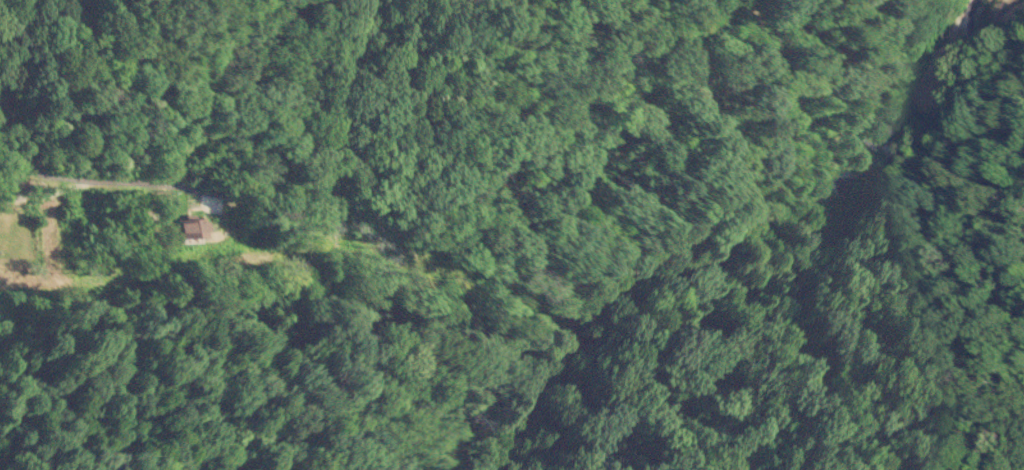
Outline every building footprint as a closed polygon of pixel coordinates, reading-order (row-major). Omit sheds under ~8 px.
[(174,236),(202,237),(202,218),(175,217),(174,236)]
